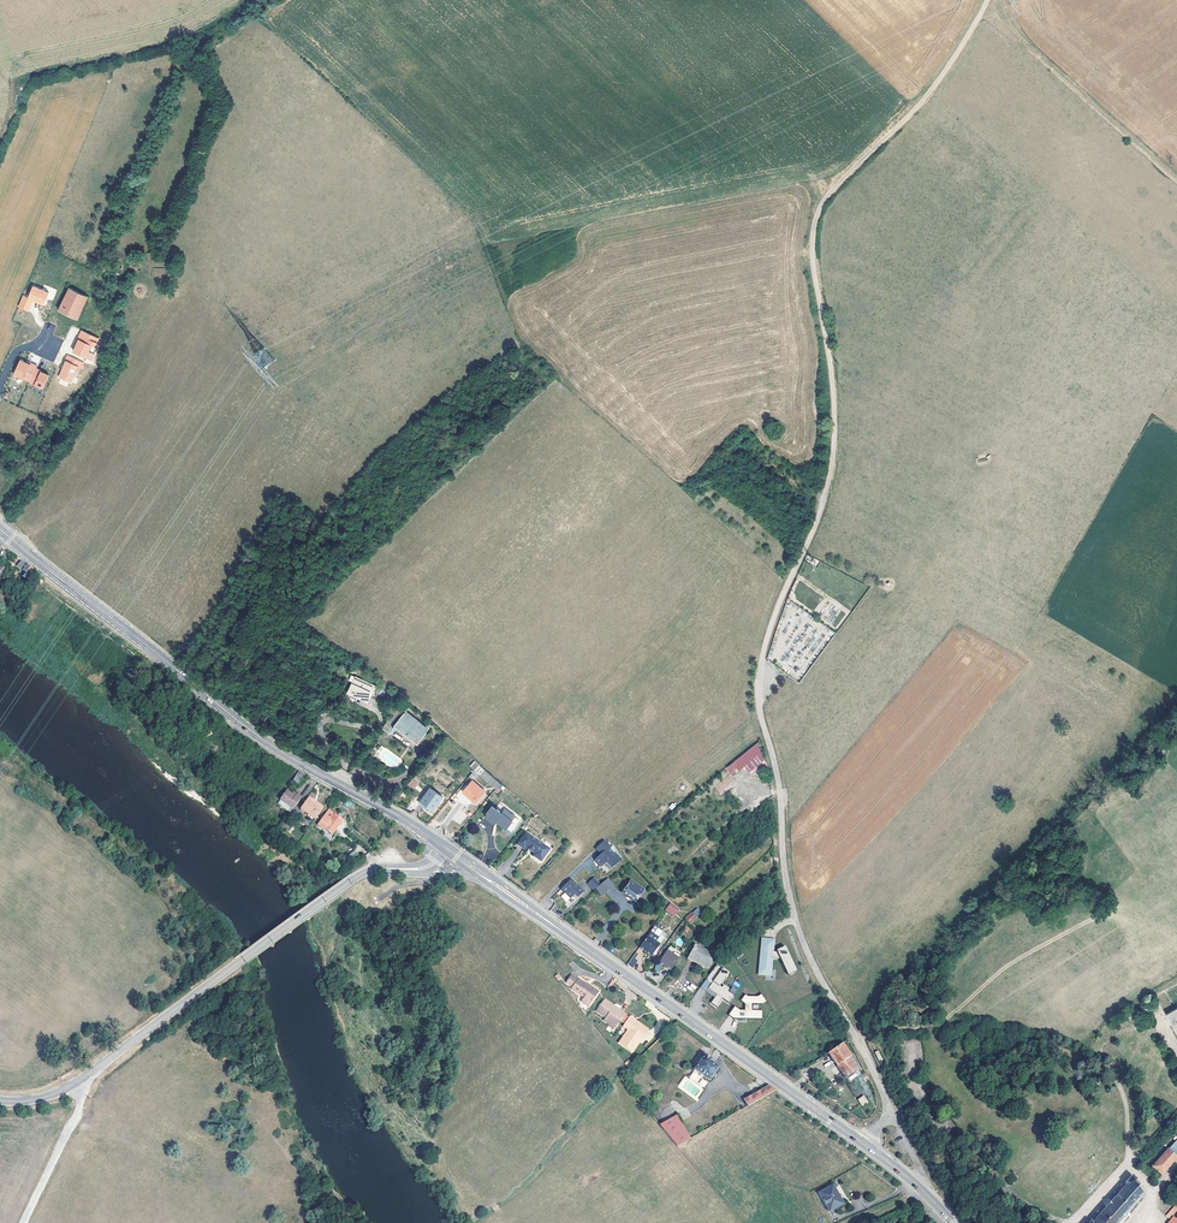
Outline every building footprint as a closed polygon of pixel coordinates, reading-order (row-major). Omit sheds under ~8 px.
[(81,310),(82,308),(85,302),(88,296),(86,295),(76,291),(70,287),(73,281),(69,280),(66,287),(70,288),(59,310),(77,319),(81,310)] [(76,291),(86,295),(88,289),(79,284),(76,291)] [(33,293),(25,290),(18,307),(25,310),(33,293)] [(84,322),(86,317),(89,313),(81,310),(77,319),(84,322)] [(71,354),(91,361),(100,338),(80,331),(71,354)] [(66,355),(58,378),(72,384),(78,368),(82,369),(84,362),(66,355)] [(19,359),(12,377),(43,389),(49,374),(35,369),(37,365),(19,359)] [(9,570),(0,563),(0,582),(9,570)] [(28,565),(25,569),(24,571),(29,575),(34,570),(30,567),(28,565)] [(366,691),(372,694),(373,694),(377,687),(355,676),(352,684),(353,684),(349,691),(363,698),(366,691)] [(366,691),(363,698),(368,701),(372,694),(366,691)] [(407,713),(408,712),(399,706),(382,728),(391,735),(395,729),(393,727),(395,724),(411,737),(416,729),(423,733),(425,731),(419,726),(421,723),(407,713)] [(271,727),(278,717),(271,712),(264,722),(271,727)] [(427,732),(425,731),(423,733),(416,729),(411,737),(395,724),(393,727),(395,729),(417,745),(427,732)] [(745,766),(738,759),(729,766),(733,771),(737,767),(740,770),(745,766)] [(495,780),(484,769),(481,773),(480,771),(478,773),(492,784),(495,780)] [(305,775),(299,772),(294,780),(300,783),(305,775)] [(715,788),(720,793),(734,780),(729,774),(715,788)] [(420,782),(414,777),(411,781),(417,786),(420,782)] [(485,791),(472,780),(463,792),(476,802),(485,791)] [(442,798),(429,789),(420,801),(433,811),(442,798)] [(282,799),(294,808),(303,796),(299,793),(297,795),(293,793),(289,790),(282,799)] [(315,817),(313,819),(315,820),(324,807),(309,797),(301,808),(307,812),(308,812),(315,817)] [(294,808),(282,799),(279,803),(291,812),(294,808)] [(498,818),(507,824),(511,818),(513,814),(504,808),(501,813),(500,812),(500,811),(498,810),(497,809),(496,810),(491,807),(485,816),(495,823),(496,820),(498,818)] [(343,811),(338,817),(341,820),(346,814),(343,811)] [(324,829),(332,835),(343,822),(341,820),(338,817),(330,812),(327,816),(326,816),(318,825),(324,830),(324,829)] [(505,826),(507,824),(498,818),(496,820),(505,826)] [(523,832),(515,844),(522,849),(523,847),(532,854),(531,855),(538,861),(547,849),(523,832)] [(603,843),(595,850),(600,856),(594,862),(601,869),(605,865),(610,871),(620,862),(615,856),(614,857),(607,850),(609,849),(603,843)] [(594,879),(587,885),(593,892),(595,890),(600,886),(594,879)] [(600,886),(595,890),(601,898),(613,888),(607,880),(600,886)] [(571,881),(561,890),(570,900),(574,897),(577,901),(583,895),(571,881)] [(644,892),(631,883),(622,894),(636,904),(644,892)] [(668,907),(665,911),(672,916),(675,911),(668,907)] [(690,923),(702,912),(697,907),(685,918),(690,923)] [(659,946),(647,937),(640,948),(648,954),(652,956),(659,946)] [(761,940),(760,948),(770,949),(771,941),(761,940)] [(697,961),(709,967),(714,957),(695,946),(688,958),(696,963),(697,961)] [(760,948),(758,975),(764,975),(765,969),(769,970),(770,958),(778,959),(784,971),(793,967),(783,946),(774,951),(775,952),(770,952),(770,949),(760,948)] [(660,962),(672,971),(679,960),(667,951),(660,962)] [(635,954),(628,964),(633,968),(637,963),(634,961),(638,956),(635,954)] [(696,963),(688,958),(687,960),(698,966),(699,965),(708,969),(709,967),(697,961),(696,963)] [(670,972),(672,971),(660,962),(658,964),(670,972)] [(716,965),(704,981),(710,986),(707,990),(715,996),(709,1005),(715,1009),(721,1000),(727,1005),(732,998),(726,993),(728,991),(723,987),(721,989),(718,988),(728,974),(716,965)] [(793,967),(784,971),(786,975),(795,971),(793,967)] [(589,1008),(598,994),(589,987),(588,988),(578,980),(577,981),(571,977),(566,984),(572,988),(571,990),(583,1000),(581,1003),(589,1008)] [(704,981),(699,989),(705,993),(707,990),(710,986),(704,981)] [(735,981),(729,990),(734,994),(740,985),(735,981)] [(734,1008),(727,1017),(733,1021),(762,1021),(762,1012),(751,1012),(751,1006),(762,1006),(766,1003),(760,995),(757,998),(747,998),(743,995),(738,1001),(744,1006),(744,1012),(739,1012),(734,1008)] [(608,1026),(614,1030),(624,1015),(617,1010),(617,1011),(612,1008),(613,1007),(604,1001),(596,1013),(605,1019),(603,1022),(608,1026)] [(1176,1036),(1176,1009),(1166,1015),(1176,1036)] [(647,1031),(629,1018),(623,1027),(628,1031),(619,1044),(632,1053),(647,1031)] [(867,1030),(863,1024),(859,1028),(861,1032),(867,1030)] [(846,1078),(858,1070),(849,1058),(850,1058),(841,1045),(828,1054),(837,1067),(838,1067),(846,1078)] [(710,1061),(705,1056),(694,1071),(709,1082),(717,1069),(709,1063),(710,1061)] [(628,1062),(624,1065),(628,1070),(632,1065),(628,1062)] [(861,1074),(858,1070),(846,1078),(849,1084),(861,1074)] [(774,1092),(768,1088),(743,1102),(747,1108),(774,1092)] [(689,1140),(676,1116),(658,1126),(676,1148),(689,1140)] [(1176,1156),(1176,1140),(1168,1148),(1176,1156)] [(1176,1157),(1176,1156),(1168,1148),(1152,1168),(1161,1176),(1176,1157)] [(1131,1176),(1125,1182),(1124,1183),(1125,1185),(1091,1222),(1118,1222),(1143,1195),(1135,1190),(1138,1187),(1133,1182),(1135,1180),(1131,1176)] [(842,1205),(830,1184),(816,1192),(828,1213),(842,1205)] [(1165,1215),(1170,1219),(1176,1211),(1176,1202),(1165,1215)]
